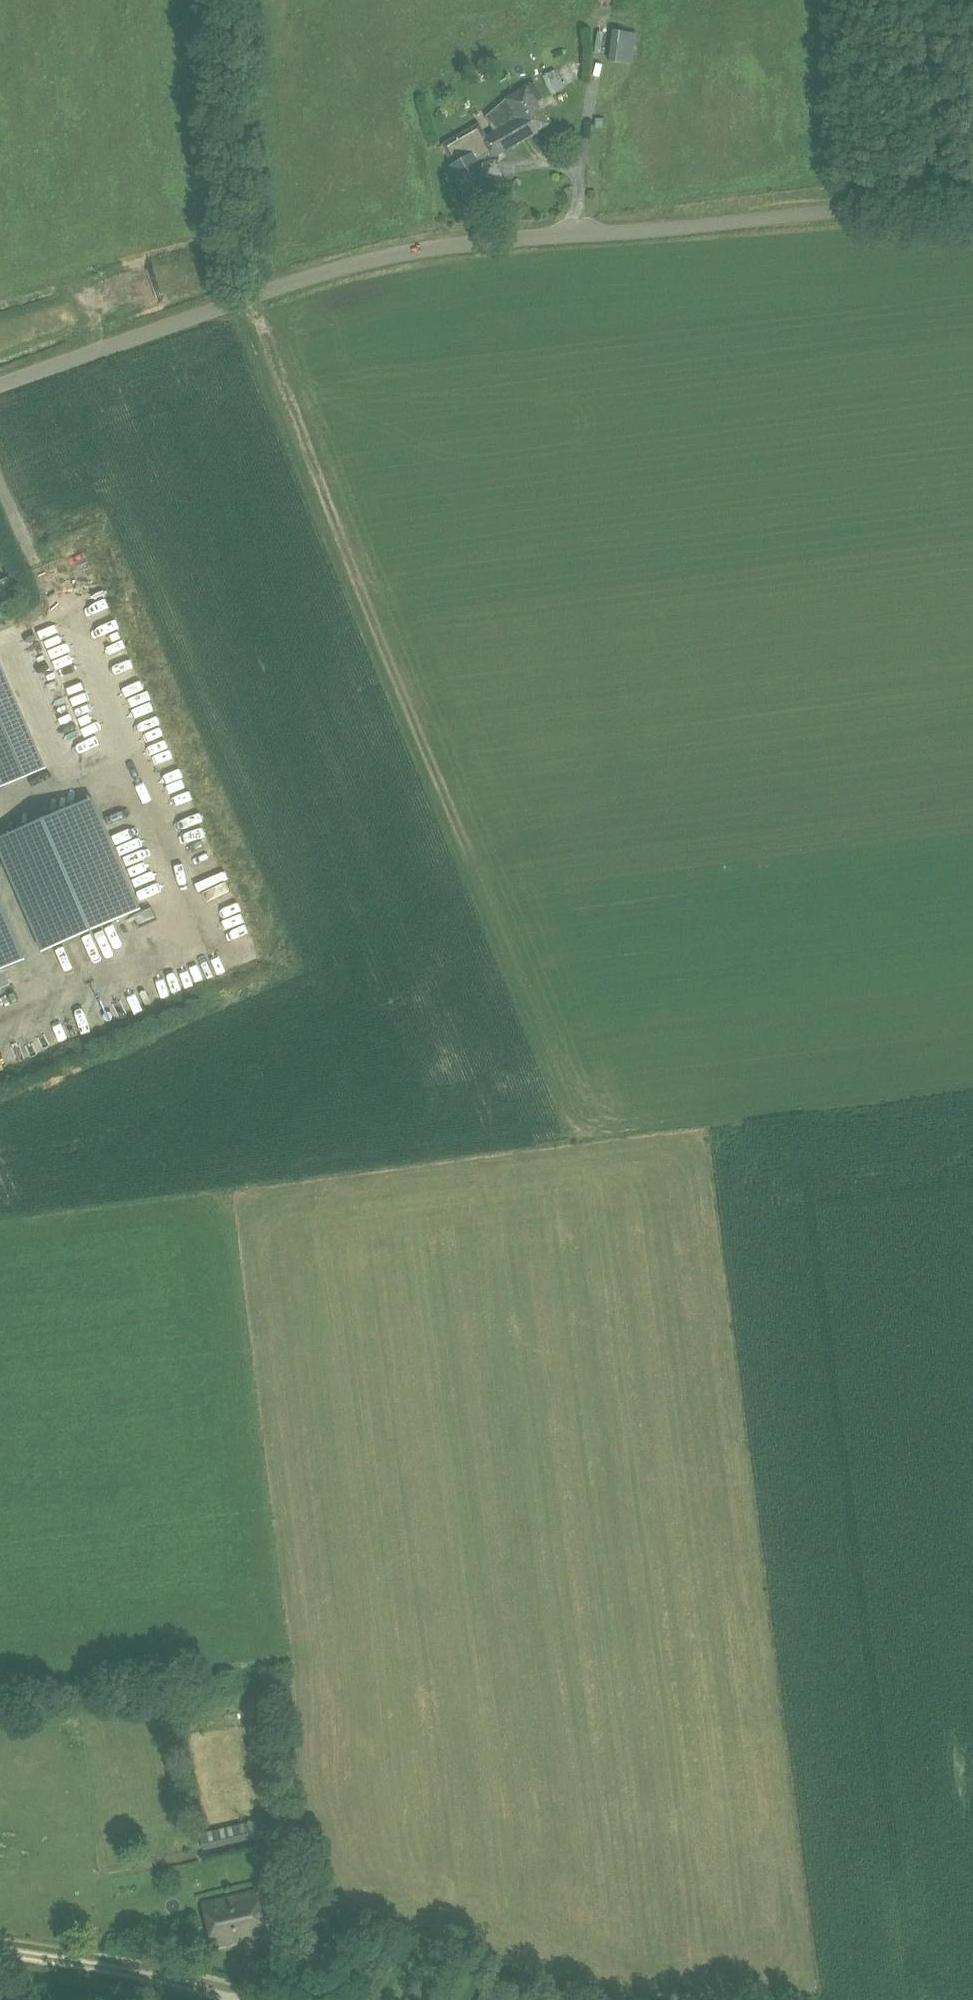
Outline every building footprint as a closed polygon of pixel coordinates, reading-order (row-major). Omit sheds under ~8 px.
[(609,50),(623,52),(626,29),(613,27),(609,50)] [(546,85),(552,94),(565,87),(560,76),(546,85)] [(517,117),(485,136),(479,124),(443,144),(453,163),(450,164),(469,197),(491,185),(479,163),(490,157),(490,158),(515,144),(514,144),(549,123),(527,85),(506,97),(517,117)] [(26,775),(0,714),(0,786),(26,775)] [(28,770),(47,763),(31,719),(12,726),(28,770)] [(150,752),(164,744),(158,734),(144,742),(150,752)] [(239,955),(256,949),(225,853),(199,862),(208,890),(217,888),(239,955)] [(25,958),(0,900),(0,968),(25,958)] [(102,944),(109,957),(127,947),(120,935),(102,944)] [(179,970),(188,992),(217,980),(209,959),(179,970)] [(10,1069),(4,1054),(0,1055),(0,1072),(10,1069)] [(200,1834),(204,1847),(260,1834),(257,1820),(200,1834)] [(266,1933),(256,1891),(204,1903),(214,1945),(266,1933)]
